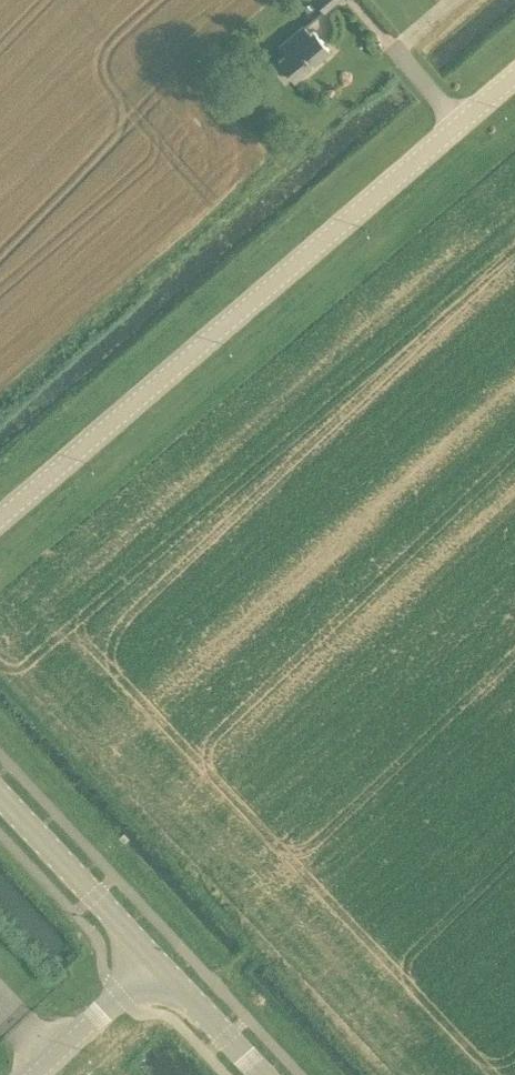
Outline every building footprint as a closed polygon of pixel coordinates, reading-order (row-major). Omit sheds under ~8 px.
[(324,11),(338,0),(314,0),(324,11)] [(303,26),(279,47),(285,55),(278,61),(293,78),(328,48),(314,30),(310,33),(303,26)]
